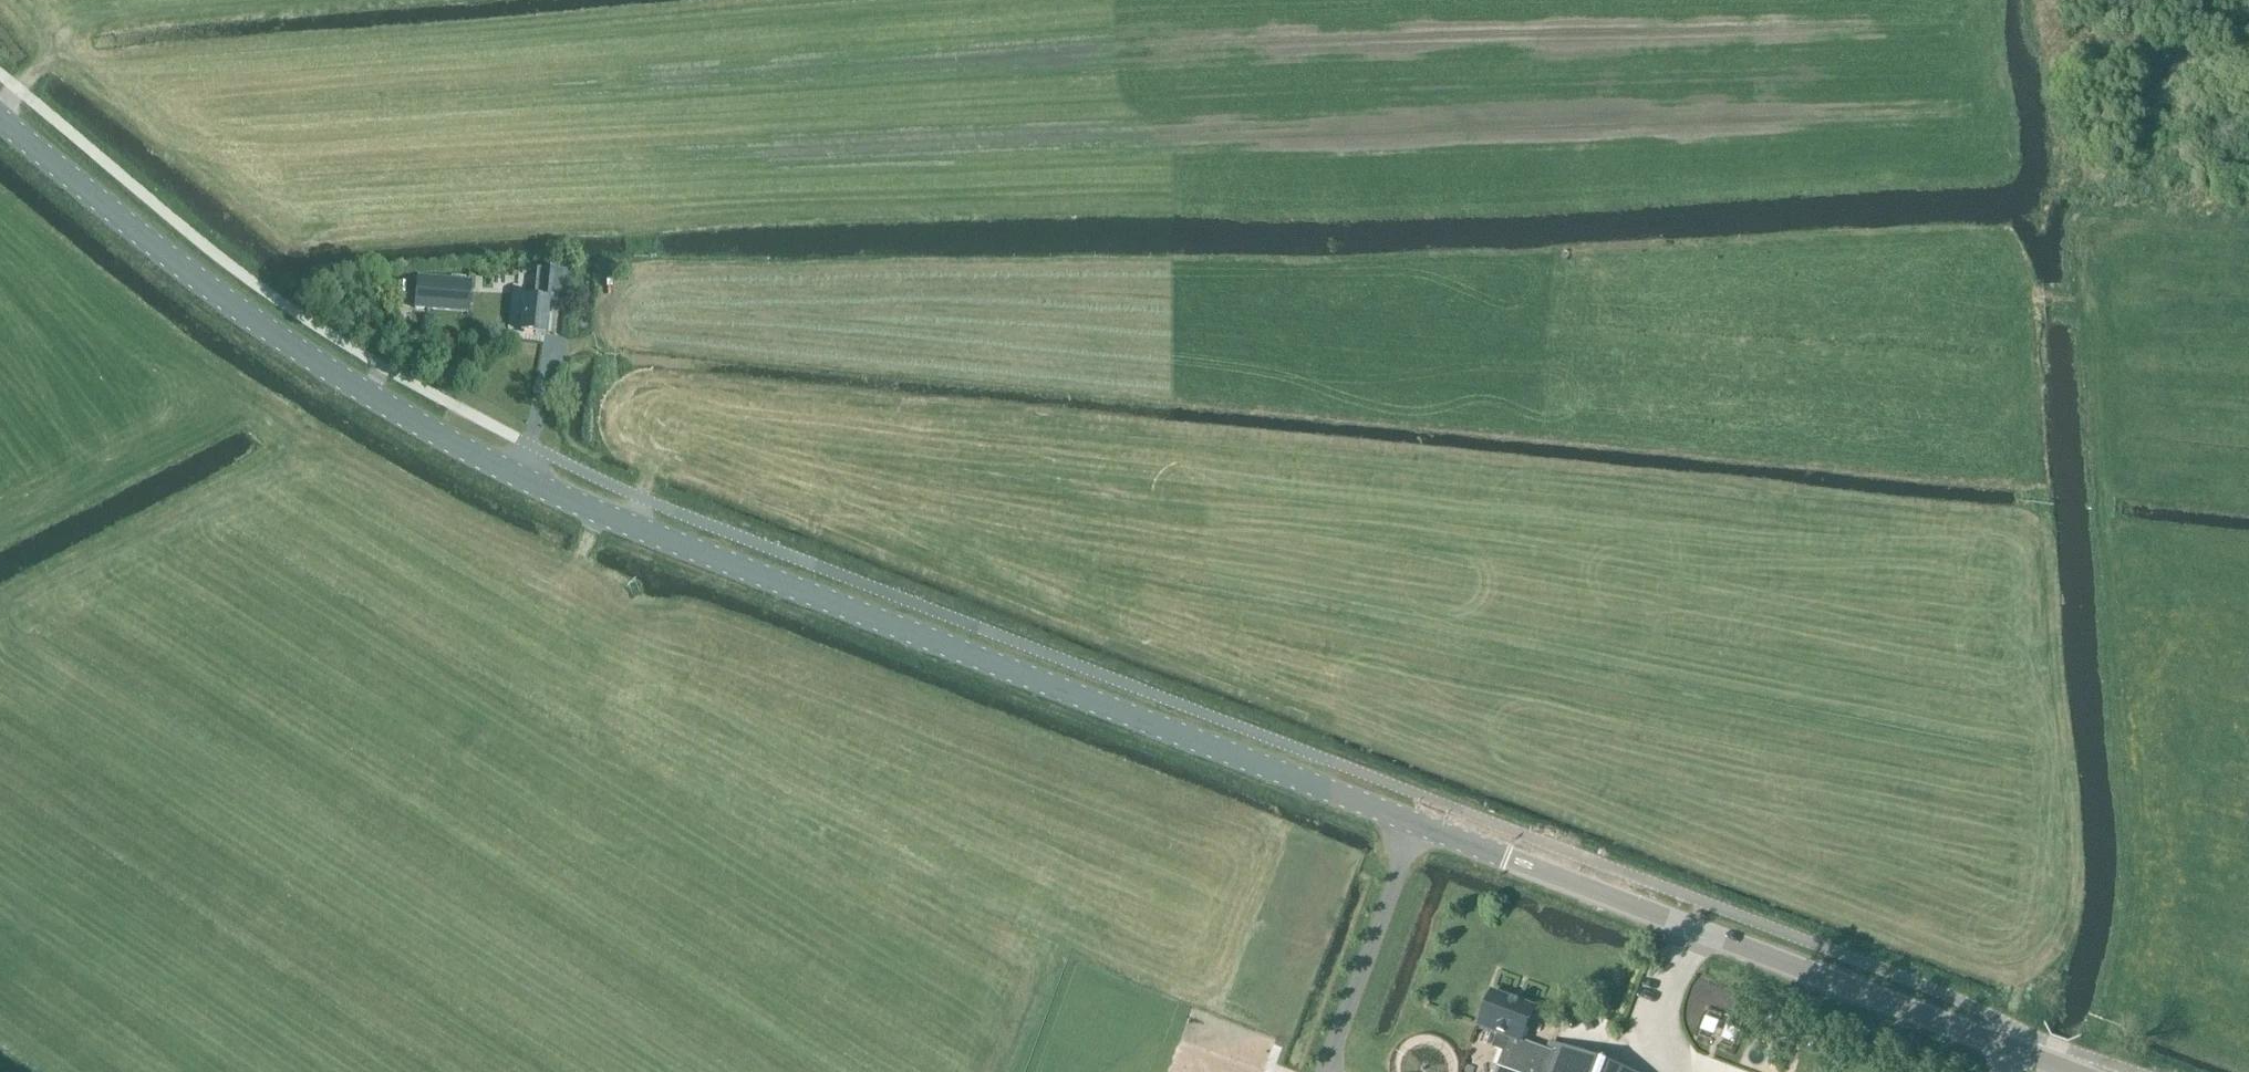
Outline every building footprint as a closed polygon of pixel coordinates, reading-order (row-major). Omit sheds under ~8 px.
[(561,305),(563,289),(565,275),(536,272),(533,300),(523,299),(520,332),(544,335),(547,304),(561,305)] [(467,317),(471,284),(416,278),(413,312),(467,317)] [(1498,1068),(1502,1070),(1502,1071),(1625,1071),(1551,1044),(1548,1052),(1521,1042),(1533,1010),(1491,994),(1479,1028),(1497,1034),(1499,1035),(1494,1048),(1504,1052),(1498,1068)] [(1734,1061),(1744,1036),(1706,1022),(1696,1048),(1734,1061)]
